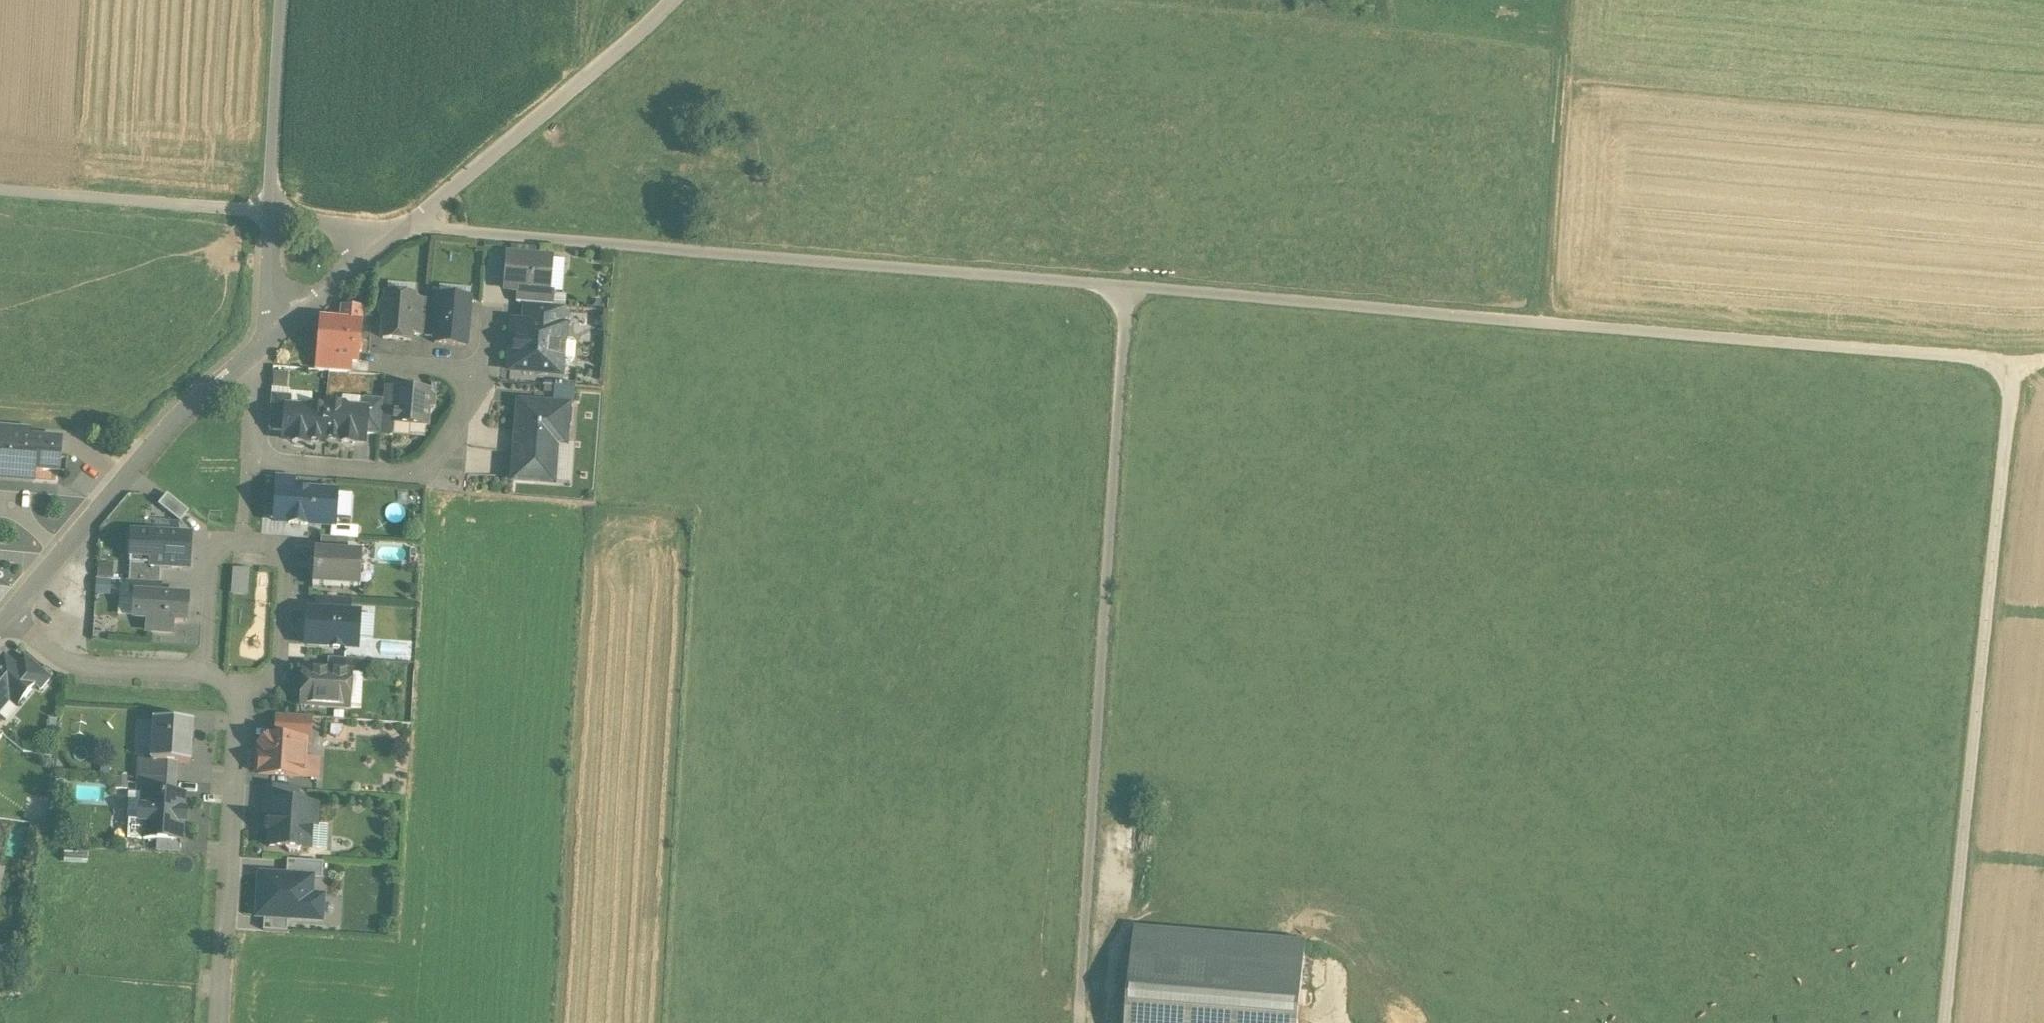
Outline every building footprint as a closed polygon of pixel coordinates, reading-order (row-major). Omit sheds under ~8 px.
[(550,261),(507,257),(505,291),(518,292),(548,294),(548,293),(550,261)] [(548,294),(518,292),(517,305),(527,306),(552,308),(553,294),(548,293),(548,294)] [(414,299),(386,296),(385,305),(381,309),(380,315),(384,319),(382,340),(410,343),(414,301),(414,299)] [(469,302),(438,299),(438,303),(434,339),(434,345),(465,348),(469,302)] [(414,301),(410,337),(422,338),(426,302),(414,301)] [(438,303),(426,302),(422,338),(434,339),(438,303)] [(552,308),(527,306),(526,326),(562,329),(563,309),(552,308)] [(342,323),(324,322),(317,327),(317,336),(319,340),(318,360),(350,363),(356,363),(359,325),(359,324),(360,311),(343,309),(342,323)] [(526,326),(514,325),(511,372),(558,375),(562,329),(526,326)] [(350,363),(318,360),(317,371),(349,374),(350,363)] [(543,385),(543,398),(573,399),(574,386),(543,385)] [(429,393),(396,390),(395,402),(393,425),(426,428),(428,409),(432,409),(433,397),(429,397),(429,393)] [(289,397),(271,396),(268,431),(284,433),(286,409),(288,409),(289,397)] [(383,401),(365,400),(364,411),(366,412),(364,436),(380,437),(383,401)] [(395,402),(383,401),(380,437),(392,438),(393,425),(395,402)] [(342,405),(326,403),(326,407),(323,440),(341,442),(341,444),(354,445),(355,443),(363,444),(364,436),(366,412),(364,411),(346,410),(342,405)] [(566,408),(518,405),(512,482),(551,485),(554,445),(563,446),(566,408)] [(288,409),(286,409),(284,433),(283,441),(292,442),(292,444),(305,445),(305,443),(323,444),(323,440),(326,407),(311,406),(306,411),(288,409)] [(0,426),(0,439),(27,441),(28,441),(28,429),(0,426)] [(0,439),(0,479),(32,481),(33,471),(57,473),(59,443),(28,441),(27,441),(0,439)] [(402,440),(391,439),(390,451),(401,452),(402,440)] [(293,478),(277,477),(274,517),(287,518),(291,518),(292,492),(293,478)] [(336,494),(292,492),(291,518),(287,518),(287,524),(288,525),(306,527),(307,525),(334,527),(336,494)] [(188,513),(167,496),(158,506),(180,524),(188,513)] [(190,537),(131,535),(129,566),(160,568),(189,569),(190,537)] [(347,541),(321,539),(320,551),(347,553),(347,541)] [(320,551),(314,551),(311,587),(359,590),(362,554),(347,553),(320,551)] [(160,568),(129,566),(128,583),(128,584),(159,585),(160,568)] [(230,594),(247,595),(247,569),(231,568),(230,594)] [(159,585),(128,584),(128,596),(135,597),(135,595),(158,597),(159,585)] [(158,597),(135,595),(135,597),(133,620),(147,620),(147,632),(170,634),(171,622),(185,623),(187,599),(158,597)] [(349,601),(317,599),(316,613),(348,616),(349,601)] [(316,613),(308,613),(305,646),(329,648),(332,650),(338,651),(342,648),(346,649),(347,639),(357,639),(358,616),(348,616),(316,613)] [(14,668),(10,664),(0,665),(0,704),(8,695),(20,705),(35,687),(40,692),(51,680),(23,656),(14,668)] [(364,662),(328,660),(327,672),(350,673),(350,675),(363,676),(364,662)] [(327,672),(303,670),(301,706),(348,709),(350,675),(350,673),(327,672)] [(309,719),(277,717),(276,741),(304,743),(304,744),(308,744),(309,719)] [(194,728),(152,726),(150,763),(176,766),(191,767),(194,728)] [(276,741),(268,740),(259,749),(258,776),(302,778),(304,744),(304,743),(276,741)] [(176,766),(150,763),(140,763),(138,780),(175,783),(176,766)] [(175,783),(138,780),(138,795),(143,795),(174,796),(175,783)] [(297,790),(265,788),(263,814),(290,816),(290,807),(296,807),(296,806),(297,790)] [(174,796),(143,795),(142,811),(140,810),(139,822),(139,824),(144,824),(143,841),(180,843),(181,825),(184,825),(185,813),(182,813),(183,797),(174,796)] [(290,816),(263,814),(263,815),(270,816),(268,849),(284,850),(288,854),(297,854),(301,851),(308,851),(310,827),(315,827),(316,807),(296,806),(296,807),(290,807),(290,816)] [(139,822),(128,821),(127,840),(143,841),(144,824),(139,824),(139,822)] [(287,865),(286,879),(314,881),(322,882),(323,868),(287,865)] [(286,879),(259,878),(256,922),(264,923),(288,924),(322,926),(324,899),(313,899),(314,881),(286,879)] [(288,935),(288,924),(264,923),(264,934),(288,935)] [(1137,933),(1129,1022),(1299,1022),(1306,946),(1137,933)]
